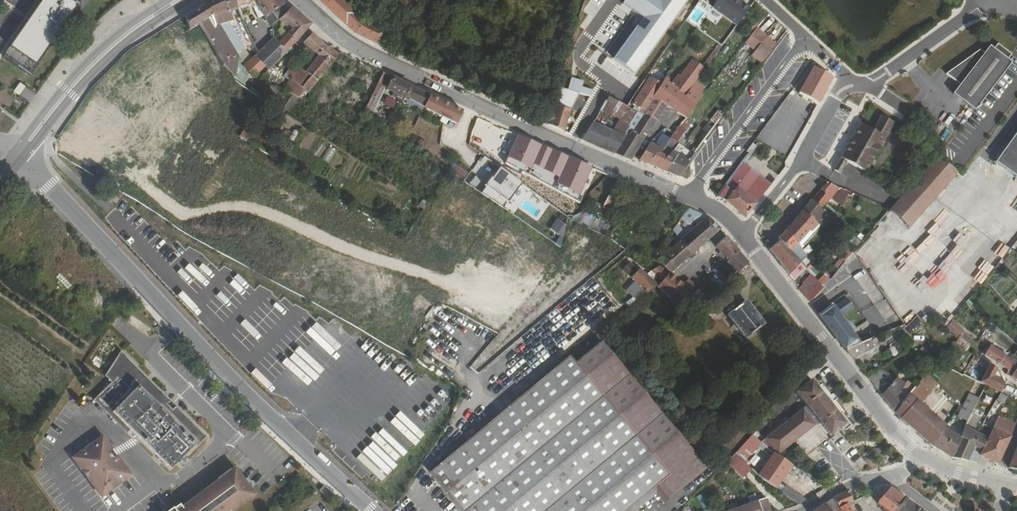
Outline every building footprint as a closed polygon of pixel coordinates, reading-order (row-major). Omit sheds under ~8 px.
[(9,48),(37,67),(78,7),(67,0),(42,0),(9,48)] [(207,3),(212,17),(228,12),(224,0),(212,0),(207,3)] [(228,12),(237,9),(234,0),(224,0),(228,12)] [(237,9),(240,15),(245,13),(242,7),(249,4),(250,8),(258,5),(264,18),(265,19),(279,8),(284,5),(279,0),(234,0),(237,9)] [(355,34),(379,46),(385,33),(386,32),(362,21),(340,0),(318,0),(355,34)] [(410,14),(423,0),(395,0),(410,14)] [(591,2),(584,0),(582,8),(589,10),(591,2)] [(624,2),(644,16),(614,58),(635,73),(687,0),(625,0),(624,2)] [(737,0),(717,0),(712,8),(724,17),(737,0)] [(750,9),(738,0),(737,0),(724,17),(736,26),(750,9)] [(207,3),(184,17),(189,31),(199,24),(212,46),(224,67),(235,56),(218,33),(216,26),(212,17),(207,3)] [(279,8),(265,19),(271,26),(279,20),(284,15),(279,8)] [(287,54),(287,53),(287,52),(310,25),(291,8),(284,15),(279,20),(283,24),(279,28),(282,31),(274,39),(286,53),(287,54)] [(228,12),(212,17),(216,26),(227,22),(232,21),(228,12)] [(227,22),(216,26),(218,33),(235,56),(236,59),(243,50),(227,22)] [(199,24),(189,31),(190,32),(190,36),(192,40),(196,41),(202,52),(212,46),(199,24)] [(756,50),(766,37),(756,29),(746,42),(756,50)] [(385,33),(379,46),(386,49),(391,36),(385,33)] [(325,47),(312,34),(303,44),(313,53),(304,64),(304,65),(297,73),(292,66),(286,73),(291,78),(291,79),(305,92),(307,93),(317,82),(328,68),(337,55),(325,47)] [(252,37),(250,37),(258,54),(261,51),(258,44),(256,45),(252,37)] [(763,63),(776,45),(766,37),(756,50),(752,55),(763,63)] [(254,57),(265,67),(268,71),(286,53),(274,39),(273,39),(271,40),(261,51),(258,54),(254,57)] [(951,95),(963,104),(974,112),(1009,65),(1005,61),(1009,56),(1003,52),(996,47),(992,51),(987,48),(982,56),(977,52),(944,76),(958,86),(951,95)] [(3,57),(31,76),(37,67),(9,48),(3,57)] [(235,56),(224,67),(225,69),(230,74),(238,80),(240,62),(236,59),(235,56)] [(244,68),(254,78),(265,67),(254,57),(244,68)] [(695,82),(698,78),(705,68),(693,59),(685,69),(679,77),(682,80),(674,91),(677,93),(683,97),(695,82)] [(230,74),(225,69),(206,82),(214,94),(149,178),(189,209),(243,140),(239,138),(237,137),(260,98),(238,80),(230,74)] [(546,108),(541,122),(563,133),(571,108),(574,87),(580,89),(583,80),(577,77),(561,72),(552,111),(546,108)] [(364,111),(371,115),(390,77),(382,73),(379,80),(364,111)] [(627,107),(644,81),(635,75),(617,102),(621,104),(627,107)] [(662,88),(668,92),(664,98),(661,101),(665,105),(669,107),(677,93),(674,91),(682,80),(679,77),(673,85),(665,79),(660,86),(662,88)] [(416,104),(423,108),(429,96),(393,78),(387,90),(393,92),(404,98),(403,99),(404,100),(407,102),(409,100),(416,104)] [(695,82),(703,88),(706,84),(698,78),(695,82)] [(291,79),(283,91),(295,98),(298,99),(305,92),(291,79)] [(643,91),(632,107),(644,114),(645,113),(655,121),(665,105),(661,101),(664,98),(658,94),(662,88),(660,86),(650,80),(642,91),(643,91)] [(687,118),(696,106),(693,104),(703,88),(695,82),(683,97),(685,98),(676,112),(684,117),(686,119),(687,118)] [(668,92),(662,88),(658,94),(664,98),(668,92)] [(391,97),(403,103),(404,100),(403,99),(404,98),(393,92),(391,97)] [(669,107),(676,112),(685,98),(683,97),(677,93),(669,107)] [(603,106),(609,97),(605,95),(591,115),(589,115),(575,137),(581,140),(592,123),(600,111),(603,106)] [(392,110),(397,102),(387,96),(382,104),(392,110)] [(429,96),(423,108),(456,123),(462,112),(429,96)] [(621,104),(617,102),(609,97),(603,106),(616,112),(621,104)] [(332,114),(341,120),(348,126),(355,116),(338,105),(332,114)] [(613,117),(616,112),(603,106),(600,111),(613,117)] [(644,114),(643,116),(629,137),(625,134),(625,135),(626,136),(614,154),(629,161),(632,158),(655,121),(645,113),(644,114)] [(841,158),(846,161),(865,173),(895,124),(882,116),(874,130),(861,123),(840,157),(841,158)] [(648,165),(665,172),(673,161),(667,159),(672,153),(671,152),(677,142),(692,122),(687,118),(686,119),(684,117),(673,134),(670,139),(659,154),(656,152),(648,165)] [(629,128),(627,126),(619,121),(613,132),(592,123),(581,140),(614,154),(626,136),(625,135),(625,134),(629,128)] [(239,138),(243,140),(264,152),(269,143),(247,130),(250,123),(247,122),(239,138)] [(993,164),(1016,181),(1016,132),(993,164)] [(639,161),(648,165),(656,152),(659,154),(670,139),(662,135),(655,146),(650,144),(639,161)] [(687,163),(694,154),(677,142),(671,152),(672,153),(667,159),(673,161),(665,172),(677,177),(678,178),(688,164),(687,163)] [(915,181),(888,212),(908,229),(955,175),(957,172),(936,157),(915,181)] [(840,172),(846,161),(841,158),(835,170),(840,172)] [(727,203),(744,218),(770,186),(742,163),(722,190),(716,198),(727,203)] [(515,214),(531,190),(499,168),(483,192),(515,214)] [(828,184),(826,185),(821,191),(820,190),(811,201),(821,209),(824,206),(839,188),(828,184)] [(852,194),(842,190),(834,202),(841,206),(847,197),(850,198),(852,194)] [(610,195),(602,209),(605,210),(609,213),(617,200),(610,195)] [(811,201),(803,211),(811,219),(813,217),(823,226),(831,216),(821,209),(811,201)] [(831,216),(823,226),(826,228),(827,229),(836,219),(836,214),(824,206),(821,209),(831,216)] [(665,207),(656,220),(664,226),(673,213),(665,207)] [(995,228),(1014,244),(1016,240),(1016,211),(1013,207),(995,228)] [(708,218),(688,209),(681,219),(691,228),(694,224),(697,227),(701,231),(704,228),(712,238),(719,231),(708,218)] [(803,211),(785,231),(801,251),(802,252),(815,236),(817,238),(826,228),(823,226),(813,217),(811,219),(803,211)] [(691,228),(681,219),(678,223),(689,234),(693,230),(691,228)] [(656,220),(653,225),(663,231),(666,227),(664,226),(656,220)] [(700,247),(712,238),(704,228),(701,231),(697,227),(693,230),(689,234),(700,247)] [(778,240),(779,242),(779,241),(789,253),(789,252),(795,257),(801,251),(785,231),(778,240)] [(700,247),(689,234),(681,241),(692,254),(693,254),(700,247)] [(681,241),(677,236),(670,243),(674,248),(681,241)] [(739,252),(726,237),(715,247),(720,253),(729,262),(738,253),(739,252)] [(692,254),(681,241),(674,248),(673,249),(683,262),(688,258),(691,260),(695,256),(693,254),(692,254)] [(779,242),(769,250),(789,276),(800,263),(795,257),(789,252),(789,253),(779,241),(779,242)] [(662,249),(667,254),(673,249),(674,248),(670,243),(662,249)] [(667,254),(657,262),(671,274),(683,262),(673,249),(667,254)] [(729,262),(720,253),(718,255),(727,264),(727,263),(729,262)] [(738,253),(729,262),(727,263),(738,274),(748,264),(738,253)] [(807,257),(805,259),(811,266),(813,263),(807,257)] [(646,294),(655,286),(639,270),(637,272),(629,263),(622,270),(635,282),(630,287),(639,296),(641,295),(640,294),(643,290),(646,294)] [(660,283),(668,274),(659,267),(651,272),(660,283)] [(704,286),(713,295),(727,281),(719,273),(704,286)] [(682,286),(669,275),(668,274),(660,283),(656,288),(670,301),(682,286)] [(817,282),(822,288),(830,280),(825,275),(817,282)] [(812,276),(799,289),(803,295),(816,281),(812,276)] [(688,280),(682,286),(690,293),(695,288),(688,280)] [(816,281),(803,295),(809,302),(822,288),(817,282),(816,281)] [(962,302),(970,293),(961,285),(953,294),(962,302)] [(669,303),(677,310),(692,295),(690,293),(682,286),(670,301),(669,303)] [(698,303),(704,297),(701,294),(695,300),(698,303)] [(632,298),(609,317),(613,321),(635,302),(632,298)] [(832,306),(820,316),(846,351),(869,341),(876,338),(872,331),(855,340),(850,333),(852,332),(853,329),(850,325),(847,324),(844,325),(840,318),(853,308),(847,299),(834,309),(832,306)] [(745,301),(727,316),(745,340),(764,325),(745,301)] [(986,320),(982,315),(978,320),(983,324),(986,320)] [(916,319),(905,328),(910,334),(921,324),(916,319)] [(953,320),(946,328),(956,338),(962,331),(962,330),(953,320)] [(956,338),(953,342),(965,350),(973,339),(962,331),(956,338)] [(869,341),(846,351),(853,359),(872,349),(869,341)] [(994,341),(991,347),(1000,352),(1005,355),(1006,356),(1009,351),(994,341)] [(570,358),(515,403),(431,474),(462,510),(626,510),(656,486),(668,500),(669,501),(671,500),(670,498),(705,468),(601,343),(575,364),(570,358)] [(991,347),(985,356),(994,362),(1000,352),(991,347)] [(166,404),(170,400),(121,351),(105,375),(111,381),(93,399),(126,432),(129,429),(169,469),(193,445),(195,447),(205,437),(175,406),(172,410),(166,404)] [(1000,352),(994,362),(999,365),(1005,355),(1000,352)] [(1016,368),(1016,363),(1006,356),(1005,355),(999,365),(1007,371),(1005,375),(1010,378),(1011,377),(1016,368)] [(979,383),(1000,393),(1003,384),(997,368),(989,364),(979,383)] [(881,369),(868,379),(875,388),(887,377),(881,369)] [(915,388),(894,412),(901,423),(932,447),(944,429),(949,421),(918,403),(937,384),(927,374),(919,383),(915,388)] [(887,377),(875,388),(881,396),(892,383),(887,377)] [(892,383),(881,396),(894,412),(915,388),(910,383),(907,381),(903,385),(896,378),(892,383)] [(910,383),(915,388),(919,383),(914,378),(910,383)] [(765,440),(777,456),(819,423),(830,437),(845,425),(811,381),(795,393),(807,407),(765,440)] [(1000,393),(996,400),(1003,404),(1006,396),(1000,393)] [(967,422),(978,401),(969,396),(957,417),(967,422)] [(858,408),(848,416),(854,423),(864,414),(858,408)] [(379,431),(383,426),(372,414),(367,419),(379,431)] [(989,435),(980,457),(998,465),(1015,425),(997,417),(989,435)] [(867,437),(876,429),(872,424),(862,432),(867,437)] [(960,439),(950,458),(977,463),(980,457),(989,435),(985,433),(983,437),(976,433),(964,427),(959,438),(960,439)] [(944,429),(932,447),(950,458),(960,439),(959,438),(944,429)] [(109,453),(112,450),(102,437),(73,458),(102,497),(131,475),(117,456),(113,458),(109,453)] [(751,437),(736,454),(743,461),(749,455),(745,451),(756,440),(751,437)] [(778,484),(791,465),(777,456),(773,453),(771,456),(774,458),(761,479),(774,488),(777,484),(778,484)] [(736,454),(727,463),(742,479),(751,470),(743,461),(736,454)] [(771,456),(758,476),(761,479),(774,458),(771,456)] [(255,495),(235,470),(183,509),(180,505),(174,510),(173,509),(170,510),(233,510),(255,495)] [(668,500),(656,486),(626,510),(634,510),(655,493),(664,503),(668,500)] [(798,505),(806,501),(785,487),(781,493),(798,505)] [(877,494),(875,487),(849,492),(851,504),(858,502),(859,504),(863,503),(862,501),(870,498),(877,494)] [(904,499),(891,489),(876,504),(886,510),(896,510),(904,499)] [(329,498),(320,490),(316,496),(325,504),(329,498)] [(825,505),(829,510),(838,510),(842,508),(847,506),(851,504),(849,492),(831,499),(825,505)] [(746,499),(748,505),(756,502),(755,496),(746,499)] [(743,507),(744,510),(770,510),(766,499),(756,502),(748,505),(743,507)] [(914,507),(904,499),(896,510),(911,510),(914,507)]
